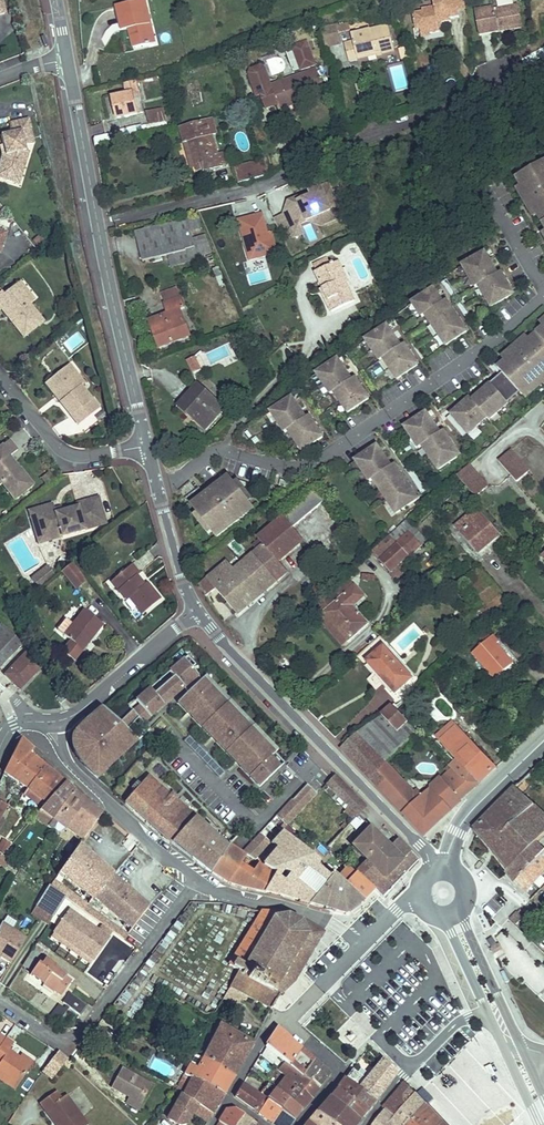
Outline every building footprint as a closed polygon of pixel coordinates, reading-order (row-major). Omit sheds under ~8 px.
[(117,6),(121,25),(130,23),(131,28),(129,29),(134,48),(151,44),(146,25),(151,24),(145,0),(144,0),(117,6)] [(413,13),(415,27),(420,31),(429,29),(430,34),(440,33),(439,29),(438,24),(442,23),(451,22),(451,19),(459,17),(458,10),(466,9),(464,0),(433,0),(434,6),(422,9),(423,11),(413,13)] [(475,10),(480,35),(499,32),(498,29),(504,28),(505,31),(516,29),(515,23),(519,17),(520,16),(518,4),(494,9),(494,7),(475,10)] [(146,25),(151,44),(155,43),(151,24),(146,25)] [(337,27),(339,33),(349,30),(348,24),(337,27)] [(320,29),(322,37),(339,33),(337,27),(337,25),(320,29)] [(345,44),(349,61),(358,59),(357,56),(381,50),(382,54),(394,51),(388,25),(351,34),(353,42),(345,44)] [(422,39),(431,37),(430,34),(429,29),(420,31),(422,39)] [(324,48),(341,44),(339,33),(322,37),(324,48)] [(44,48),(49,46),(45,36),(40,37),(44,48)] [(301,69),(301,70),(315,65),(307,41),(292,46),(293,47),(301,69)] [(293,72),(301,69),(293,47),(285,49),(293,72)] [(403,57),(408,56),(406,47),(402,48),(400,49),(403,57)] [(357,56),(358,59),(376,54),(377,55),(382,54),(381,50),(357,56)] [(406,87),(403,65),(392,66),(395,88),(406,87)] [(249,75),(250,77),(262,73),(267,87),(271,86),(265,71),(264,69),(262,67),(259,67),(252,70),(250,71),(250,73),(249,75)] [(324,89),(316,68),(271,86),(267,87),(262,73),(250,77),(257,98),(262,97),(267,111),(277,107),(279,111),(290,107),(288,102),(297,99),(296,95),(303,93),(304,96),(324,89)] [(118,119),(143,112),(136,82),(125,85),(127,95),(115,98),(117,104),(114,105),(118,119)] [(147,112),(150,125),(165,121),(162,109),(147,112)] [(9,123),(13,143),(3,145),(6,156),(0,174),(0,179),(14,183),(19,164),(27,160),(29,152),(27,151),(25,145),(35,143),(29,118),(9,123)] [(197,167),(198,172),(203,170),(203,172),(226,165),(223,155),(218,156),(212,135),(216,134),(212,120),(181,129),(185,142),(185,143),(190,141),(197,167)] [(93,136),(105,133),(103,125),(91,128),(93,136)] [(93,144),(110,142),(109,134),(92,137),(93,144)] [(184,142),(191,168),(197,167),(190,141),(185,143),(185,142),(184,142)] [(262,161),(266,175),(272,173),(267,157),(261,159),(262,161)] [(19,185),(27,160),(19,164),(14,183),(19,185)] [(234,168),(238,183),(266,175),(262,161),(234,168)] [(543,223),(543,222),(543,162),(517,178),(522,187),(523,186),(529,196),(526,198),(530,205),(530,206),(533,204),(539,214),(538,214),(538,215),(543,223)] [(289,228),(294,238),(304,233),(300,224),(316,217),(331,211),(337,213),(341,202),(335,200),(329,184),(310,192),(312,196),(298,202),(301,208),(284,215),(289,228)] [(518,189),(524,199),(526,198),(529,196),(523,186),(522,187),(518,189)] [(280,206),(284,215),(301,208),(298,202),(312,196),(310,192),(280,206)] [(528,206),(535,217),(538,215),(538,214),(539,214),(533,204),(530,206),(530,205),(528,206)] [(266,211),(237,217),(245,260),(275,254),(266,211)] [(316,217),(320,226),(335,219),(337,213),(331,211),(316,217)] [(274,219),(280,232),(289,228),(284,215),(274,219)] [(189,219),(191,231),(202,229),(199,217),(189,219)] [(136,233),(143,261),(195,249),(195,248),(195,247),(193,238),(191,231),(189,219),(136,233)] [(208,222),(210,227),(218,225),(216,219),(208,222)] [(11,228),(16,234),(20,230),(16,224),(11,228)] [(193,238),(195,247),(209,243),(206,234),(193,238)] [(211,253),(209,243),(195,247),(195,248),(195,249),(197,257),(211,253)] [(479,286),(491,307),(513,294),(501,273),(497,274),(485,253),(463,266),(476,288),(479,286)] [(209,263),(215,261),(213,254),(206,256),(209,263)] [(254,270),(265,267),(262,257),(251,260),(254,270)] [(314,264),(317,272),(330,266),(327,258),(314,264)] [(327,301),(331,312),(354,301),(346,284),(349,283),(339,262),(330,266),(317,272),(316,273),(323,289),(324,289),(326,288),(331,300),(327,301)] [(442,283),(453,300),(458,297),(447,280),(442,283)] [(20,282),(14,286),(21,294),(27,290),(20,282)] [(24,337),(43,321),(30,304),(35,300),(27,290),(21,294),(14,286),(3,295),(1,292),(0,293),(0,310),(1,309),(7,317),(9,315),(11,318),(9,319),(24,337)] [(150,321),(160,348),(190,337),(180,310),(185,308),(177,288),(162,294),(165,303),(164,303),(168,314),(150,321)] [(321,290),(327,301),(331,300),(326,288),(324,289),(323,289),(321,290)] [(446,346),(467,331),(446,300),(443,303),(434,289),(412,304),(422,317),(425,315),(446,346)] [(457,305),(468,322),(473,319),(462,302),(457,305)] [(345,326),(350,329),(356,322),(350,318),(345,326)] [(383,359),(397,380),(418,365),(404,345),(401,347),(387,326),(366,341),(380,362),(383,359)] [(537,334),(530,340),(530,341),(522,349),(518,345),(512,351),(515,355),(507,362),(506,362),(498,369),(501,372),(503,373),(520,393),(522,395),(523,394),(531,387),(534,391),(543,382),(543,342),(537,334)] [(518,345),(522,349),(530,341),(530,340),(527,337),(518,345)] [(512,351),(503,359),(506,362),(507,362),(515,355),(512,351)] [(484,362),(494,373),(496,372),(498,374),(501,372),(498,369),(489,358),(484,362)] [(348,413),(369,399),(355,378),(351,380),(338,360),(316,374),(331,395),(334,393),(348,413)] [(69,363),(65,366),(81,386),(85,383),(69,363)] [(79,425),(99,408),(81,386),(65,366),(48,380),(63,399),(60,401),(79,425)] [(491,384),(509,404),(520,393),(503,373),(491,384)] [(63,399),(48,380),(45,383),(60,401),(63,399)] [(490,420),(509,404),(491,384),(473,401),(470,398),(451,415),(468,434),(469,435),(488,417),(490,420)] [(180,406),(205,429),(223,408),(197,386),(180,406)] [(523,394),(526,398),(534,391),(531,387),(523,394)] [(288,431),(302,451),(323,437),(309,416),(306,418),(292,398),(271,412),(285,433),(288,431)] [(422,446),(438,470),(460,455),(443,431),(440,433),(426,413),(405,427),(419,448),(422,446)] [(447,419),(463,438),(468,434),(451,415),(447,419)] [(15,499),(33,485),(20,468),(19,469),(13,462),(12,463),(8,458),(17,450),(9,440),(0,447),(0,485),(2,484),(15,499)] [(373,480),(396,514),(417,499),(394,464),(391,467),(377,446),(355,461),(370,482),(373,480)] [(517,482),(530,471),(511,450),(499,461),(517,482)] [(470,465),(457,476),(476,497),(488,486),(470,465)] [(405,470),(422,494),(427,491),(410,466),(405,470)] [(211,530),(217,537),(253,509),(247,501),(246,502),(234,486),(234,485),(228,477),(192,506),(198,513),(198,514),(199,513),(212,529),(211,530)] [(279,486),(289,489),(291,483),(281,480),(279,486)] [(251,499),(238,482),(234,485),(234,486),(246,502),(247,501),(251,499)] [(216,589),(238,615),(287,572),(278,562),(282,559),(276,552),(296,534),(292,529),(324,502),(314,491),(258,539),(264,546),(235,571),(228,562),(200,587),(205,597),(216,589)] [(107,523),(98,497),(76,504),(77,507),(62,511),(55,513),(54,509),(52,504),(28,511),(36,536),(59,529),(62,537),(107,523)] [(456,527),(478,553),(499,535),(476,509),(456,527)] [(195,516),(208,533),(211,530),(212,529),(199,513),(198,514),(198,513),(195,516)] [(408,519),(372,552),(391,573),(403,561),(426,540),(408,519)] [(59,529),(36,536),(38,544),(62,537),(59,529)] [(276,552),(282,559),(303,542),(296,534),(276,552)] [(396,577),(398,580),(410,569),(403,561),(391,573),(389,575),(393,580),(396,577)] [(76,588),(87,579),(72,562),(62,571),(76,588)] [(132,564),(111,582),(126,601),(129,599),(142,614),(160,599),(147,583),(144,584),(137,576),(139,574),(132,564)] [(31,579),(39,589),(55,576),(47,566),(31,579)] [(463,579),(467,583),(477,574),(473,570),(463,579)] [(466,584),(493,614),(506,602),(479,572),(467,583),(466,584)] [(361,581),(375,582),(376,576),(362,574),(361,581)] [(318,606),(323,613),(348,591),(343,585),(318,606)] [(322,614),(347,642),(368,624),(353,606),(364,597),(355,586),(348,591),(323,613),(322,614)] [(62,652),(74,662),(103,625),(84,610),(72,625),(66,619),(57,630),(70,641),(62,652)] [(318,617),(343,646),(347,642),(322,614),(318,617)] [(0,626),(0,667),(21,644),(1,625),(0,626)] [(473,653),(495,679),(513,663),(496,644),(499,642),(493,635),(473,653)] [(368,662),(395,693),(411,679),(384,648),(368,662)] [(26,653),(5,675),(20,689),(41,667),(26,653)] [(184,661),(192,670),(196,667),(188,658),(184,661)] [(192,670),(184,661),(170,674),(175,679),(155,695),(151,690),(136,703),(140,708),(133,713),(138,720),(143,725),(184,690),(199,678),(192,670)] [(203,681),(275,756),(278,753),(207,677),(203,681)] [(188,695),(202,682),(199,678),(184,690),(188,695)] [(216,745),(235,764),(240,759),(245,765),(240,769),(259,790),(280,770),(270,760),(275,756),(203,681),(202,682),(188,695),(178,705),(188,715),(193,710),(198,715),(193,720),(211,740),(216,735),(221,740),(216,745)] [(471,705),(475,709),(479,705),(478,705),(487,697),(483,692),(474,700),(475,702),(471,705)] [(60,703),(66,698),(63,694),(57,699),(60,703)] [(382,716),(397,732),(408,722),(392,706),(382,715),(382,716)] [(78,731),(74,736),(83,746),(76,752),(85,767),(94,775),(101,768),(105,772),(130,749),(127,745),(134,738),(128,731),(133,726),(126,719),(120,724),(103,709),(90,720),(98,728),(92,734),(83,726),(78,731)] [(193,720),(198,715),(193,710),(188,715),(193,720)] [(133,726),(138,720),(133,713),(126,719),(133,726)] [(352,737),(342,748),(379,787),(388,778),(380,770),(385,764),(418,732),(408,722),(397,732),(382,716),(360,731),(352,737)] [(90,720),(83,726),(92,734),(98,728),(90,720)] [(479,784),(496,768),(485,756),(481,752),(472,742),(465,749),(455,739),(463,732),(453,722),(436,738),(456,759),(457,760),(479,784)] [(455,739),(465,749),(472,742),(463,732),(455,739)] [(211,740),(216,745),(221,740),(216,735),(211,740)] [(83,746),(74,736),(73,740),(74,747),(76,752),(83,746)] [(134,738),(127,745),(130,749),(138,741),(134,738)] [(20,740),(4,773),(27,789),(44,767),(28,755),(33,751),(20,740)] [(240,769),(245,765),(240,759),(235,764),(240,769)] [(441,778),(461,801),(479,784),(457,760),(450,767),(452,768),(448,771),(441,778)] [(414,795),(385,764),(380,770),(388,778),(379,787),(425,834),(461,801),(441,778),(422,795),(419,791),(414,795)] [(27,789),(46,804),(65,783),(44,767),(27,789)] [(101,768),(94,775),(97,779),(105,772),(101,768)] [(346,806),(355,796),(335,775),(325,785),(346,806)] [(176,837),(194,817),(176,802),(169,795),(147,776),(140,785),(134,792),(125,802),(171,843),(176,837)] [(131,789),(134,792),(140,785),(136,782),(131,789)] [(53,819),(54,819),(74,792),(65,783),(46,804),(42,808),(40,810),(53,819)] [(292,799),(242,853),(246,855),(255,861),(270,844),(281,832),(317,794),(307,784),(292,800),(292,799)] [(473,831),(488,849),(507,873),(531,849),(537,842),(543,835),(543,816),(516,788),(473,831)] [(46,804),(27,789),(24,793),(42,808),(46,804)] [(180,797),(172,791),(169,795),(176,802),(180,797)] [(77,835),(80,835),(84,838),(102,813),(84,800),(74,792),(54,819),(58,822),(77,835)] [(366,807),(355,796),(346,806),(357,816),(366,807)] [(48,826),(53,819),(40,810),(34,817),(48,826)] [(194,817),(176,837),(194,854),(191,858),(201,865),(211,872),(228,847),(206,827),(194,817)] [(53,819),(48,826),(52,830),(58,822),(54,819),(53,819)] [(209,824),(206,827),(228,847),(229,845),(228,844),(229,842),(209,824)] [(396,882),(418,859),(397,839),(389,847),(370,828),(352,845),(367,861),(355,874),(374,890),(382,898),(394,885),(385,877),(388,874),(396,882)] [(306,853),(281,832),(270,844),(277,849),(263,866),(275,874),(264,892),(283,897),(292,883),(301,888),(296,894),(309,904),(345,914),(363,901),(344,885),(336,879),(332,876),(329,879),(315,868),(319,864),(308,855),(305,859),(302,857),(306,853)] [(194,854),(176,837),(171,843),(191,858),(194,854)] [(7,842),(0,853),(0,854),(1,855),(3,856),(12,845),(7,842)] [(539,858),(543,852),(543,849),(537,842),(531,849),(539,858)] [(228,847),(211,872),(227,883),(242,887),(246,888),(250,883),(253,885),(251,887),(256,890),(264,892),(275,874),(263,866),(258,863),(252,872),(239,865),(246,855),(242,853),(229,845),(228,847)] [(78,846),(62,869),(68,874),(65,877),(92,900),(93,898),(111,877),(113,875),(78,846)] [(507,873),(516,883),(539,858),(531,849),(507,873)] [(525,892),(543,871),(543,852),(539,858),(516,883),(525,892)] [(354,873),(347,867),(336,879),(344,885),(354,873)] [(355,874),(354,873),(344,885),(363,901),(374,890),(355,874)] [(396,882),(388,874),(385,877),(394,885),(396,882)] [(111,877),(93,898),(125,925),(127,922),(133,927),(148,908),(111,877)] [(87,906),(53,881),(50,886),(65,898),(70,902),(83,911),(86,906),(87,906)] [(301,888),(292,883),(283,897),(309,904),(296,894),(301,888)] [(49,886),(36,905),(54,916),(65,898),(50,886),(49,886)] [(70,902),(65,898),(54,916),(51,921),(57,924),(70,902)] [(54,916),(36,905),(32,912),(49,923),(51,921),(54,916)] [(127,935),(86,906),(83,911),(103,925),(113,932),(124,940),(127,935)] [(69,911),(54,933),(93,961),(108,939),(98,932),(69,911)] [(245,1000),(247,997),(271,1009),(273,1007),(279,995),(293,982),(322,932),(301,919),(288,913),(262,911),(229,965),(238,971),(223,1000),(236,1006),(241,998),(245,1000)] [(511,920),(516,925),(523,918),(517,913),(511,920)] [(2,923),(0,927),(0,956),(11,963),(26,938),(2,923)] [(103,925),(98,932),(108,939),(113,932),(103,925)] [(93,961),(54,933),(51,937),(90,964),(93,961)] [(39,942),(34,947),(46,956),(50,950),(39,942)] [(499,944),(490,950),(494,955),(503,949),(499,944)] [(34,948),(23,965),(29,969),(40,952),(34,948)] [(55,989),(54,990),(61,995),(71,982),(64,977),(65,977),(54,969),(56,967),(45,959),(40,966),(38,964),(30,974),(44,984),(45,982),(55,989)] [(45,982),(44,984),(54,991),(55,989),(45,982)] [(63,1003),(79,1015),(86,1006),(70,993),(63,1003)] [(464,1009),(460,999),(456,1001),(460,1011),(464,1009)] [(55,1020),(64,1008),(60,1005),(50,1017),(55,1020)] [(68,1010),(64,1007),(64,1008),(55,1020),(58,1023),(68,1010)] [(234,1077),(252,1044),(220,1026),(203,1059),(234,1077)] [(301,1049),(277,1029),(266,1046),(286,1063),(290,1066),(301,1049)] [(93,1039),(100,1043),(106,1035),(100,1030),(93,1039)] [(5,1039),(0,1047),(0,1079),(15,1089),(33,1063),(21,1055),(20,1057),(17,1061),(6,1054),(9,1049),(13,1044),(5,1039)] [(9,1049),(6,1054),(17,1061),(20,1057),(9,1049)] [(313,1060),(301,1049),(290,1066),(301,1076),(313,1060)] [(58,1052),(43,1071),(52,1079),(61,1067),(66,1061),(67,1060),(58,1052)] [(203,1059),(195,1054),(190,1064),(198,1069),(203,1059)] [(234,1077),(203,1059),(198,1069),(190,1064),(176,1089),(184,1093),(192,1079),(223,1095),(234,1077)] [(330,1074),(313,1060),(301,1076),(308,1081),(311,1079),(320,1087),(330,1074)] [(367,1080),(352,1069),(346,1078),(363,1091),(375,1100),(395,1073),(383,1060),(367,1080)] [(71,1064),(66,1061),(61,1067),(66,1070),(71,1064)] [(290,1066),(286,1063),(279,1071),(287,1077),(276,1090),(301,1111),(318,1089),(308,1081),(301,1076),(290,1066)] [(142,1103),(139,1102),(149,1083),(121,1068),(111,1087),(129,1097),(126,1103),(138,1110),(142,1103)] [(363,1091),(346,1078),(337,1089),(353,1102),(363,1091)] [(223,1095),(192,1079),(184,1093),(183,1095),(198,1105),(203,1108),(213,1114),(218,1105),(223,1095)] [(142,1103),(152,1085),(149,1083),(139,1102),(142,1103)] [(416,1094),(405,1083),(383,1108),(386,1110),(396,1119),(416,1094)] [(242,1084),(235,1096),(258,1113),(267,1101),(259,1096),(242,1084)] [(265,1088),(259,1096),(267,1101),(273,1093),(265,1088)] [(353,1102),(337,1089),(334,1093),(350,1106),(353,1102)] [(276,1090),(273,1093),(267,1101),(280,1111),(293,1120),(300,1110),(276,1090)] [(375,1100),(363,1091),(353,1102),(366,1111),(375,1100)] [(45,1111),(48,1109),(58,1124),(57,1124),(87,1124),(66,1095),(61,1099),(56,1092),(40,1103),(45,1111)] [(350,1106),(334,1093),(331,1097),(359,1120),(366,1111),(353,1102),(350,1106)] [(416,1094),(396,1119),(386,1110),(374,1124),(410,1124),(426,1106),(416,1094)] [(198,1105),(183,1095),(183,1096),(181,1095),(168,1119),(178,1124),(182,1124),(187,1124),(193,1113),(198,1105)] [(331,1097),(317,1112),(335,1124),(356,1124),(359,1120),(331,1097)] [(267,1101),(258,1113),(271,1123),(280,1111),(267,1101)] [(193,1113),(198,1116),(203,1108),(198,1105),(193,1113)] [(426,1106),(410,1124),(443,1124),(426,1106)] [(213,1114),(203,1108),(198,1116),(208,1122),(213,1114)] [(219,1122),(223,1124),(235,1124),(244,1114),(235,1108),(227,1109),(219,1122)] [(48,1109),(45,1111),(56,1124),(57,1124),(58,1124),(48,1109)] [(271,1123),(274,1124),(289,1124),(293,1120),(280,1111),(271,1123)] [(317,1112),(309,1121),(313,1124),(335,1124),(317,1112)] [(235,1124),(255,1124),(256,1123),(244,1114),(235,1124)]
